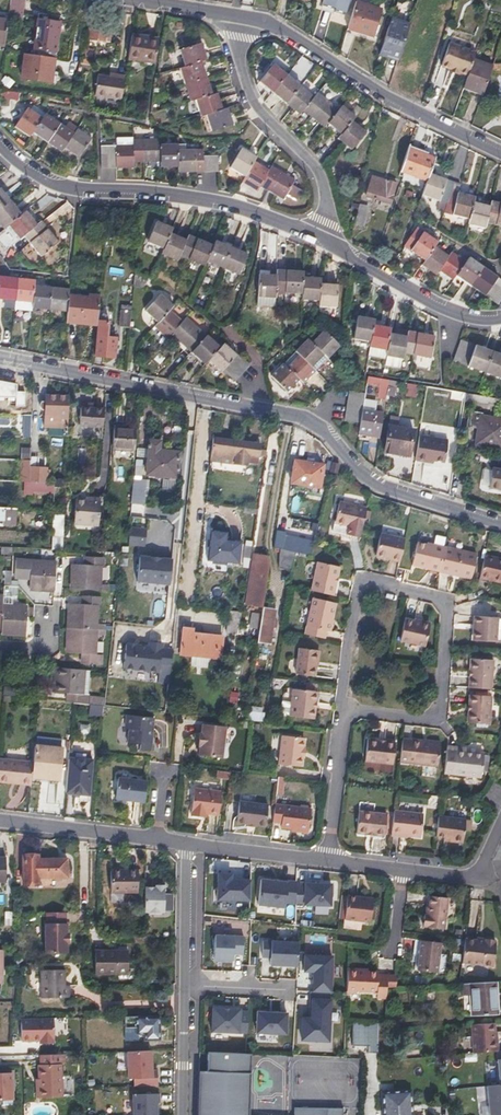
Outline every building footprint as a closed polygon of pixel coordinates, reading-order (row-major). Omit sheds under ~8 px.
[(9,3),(8,15),(22,17),(24,0),(10,0),(9,3)] [(336,12),(342,14),(347,0),(322,0),(320,5),(331,9),(330,11),(336,12)] [(488,12),(500,16),(500,2),(491,1),(488,12)] [(347,29),(360,33),(373,37),(381,9),(355,2),(347,29)] [(38,12),(36,29),(33,47),(55,50),(60,15),(38,12)] [(88,38),(96,40),(104,41),(106,30),(111,31),(112,20),(91,17),(88,38)] [(409,23),(391,17),(390,21),(408,26),(409,23)] [(408,26),(390,21),(379,55),(380,55),(382,55),(383,55),(383,54),(384,54),(385,53),(398,57),(408,26)] [(133,34),(129,62),(154,66),(159,38),(133,34)] [(186,65),(201,61),(207,59),(202,42),(181,48),(186,65)] [(472,59),(475,52),(448,43),(440,66),(449,69),(450,70),(452,69),(458,71),(459,73),(460,73),(467,75),(468,72),(472,59)] [(21,77),(39,79),(56,81),(58,72),(54,71),(56,57),(25,53),(21,77)] [(298,57),(291,74),(302,79),(309,62),(298,57)] [(472,59),(468,72),(467,75),(464,86),(483,92),(490,68),(491,65),(472,59)] [(207,77),(201,61),(186,65),(181,67),(185,83),(207,77)] [(272,90),(285,73),(273,62),(259,79),(272,90)] [(299,84),(285,73),(272,90),(285,101),(299,84)] [(94,95),(121,99),(124,77),(116,76),(115,79),(108,78),(97,76),(94,95)] [(211,93),(207,77),(185,83),(190,100),(196,98),(211,93)] [(313,95),(299,84),(285,101),(299,112),(302,108),(309,114),(316,105),(313,103),(314,101),(310,98),(313,95)] [(3,90),(2,98),(18,100),(19,92),(3,90)] [(316,91),(313,95),(310,98),(314,101),(313,103),(316,105),(309,114),(322,125),(326,121),(337,108),(316,91)] [(217,92),(211,93),(196,98),(201,114),(207,113),(222,109),(217,92)] [(340,104),(337,108),(326,121),(339,131),(349,119),(353,114),(340,104)] [(228,107),(222,109),(207,113),(209,121),(211,129),(232,123),(228,107)] [(34,132),(42,118),(28,108),(16,126),(30,136),(34,132)] [(46,113),(42,118),(34,132),(48,141),(60,122),(46,113)] [(363,130),(349,119),(339,131),(336,136),(349,147),(363,130)] [(75,132),(60,122),(48,141),(62,151),(65,146),(75,132)] [(78,128),(75,132),(65,146),(79,156),(92,137),(78,128)] [(133,139),(133,144),(133,149),(137,149),(137,151),(142,152),(142,161),(160,161),(160,144),(159,138),(133,139)] [(116,144),(116,151),(116,166),(133,166),(134,161),(142,161),(142,152),(137,151),(137,149),(133,149),(133,144),(116,144)] [(177,144),(160,144),(160,161),(160,166),(177,166),(177,149),(177,144)] [(399,169),(426,179),(428,173),(434,158),(407,147),(399,169)] [(194,148),(177,149),(177,166),(177,167),(177,171),(195,171),(195,165),(195,163),(195,160),(195,157),(195,155),(194,148)] [(240,150),(231,167),(245,175),(252,163),(256,158),(240,150)] [(108,151),(100,151),(101,155),(101,166),(109,166),(108,151)] [(210,155),(202,155),(202,158),(202,161),(202,164),(202,167),(202,171),(210,171),(210,167),(210,164),(210,161),(210,158),(210,155)] [(245,175),(243,178),(259,187),(260,184),(269,189),(274,181),(270,178),(271,176),(267,174),(268,172),(252,163),(245,175)] [(272,166),(268,172),(267,174),(271,176),(270,178),(274,181),(269,189),(284,198),(287,193),(297,199),(302,190),(292,184),(295,179),(272,166)] [(420,194),(437,199),(442,186),(445,179),(428,173),(426,179),(420,194)] [(372,175),(369,185),(365,194),(387,203),(394,183),(372,175)] [(437,199),(445,202),(449,188),(442,186),(437,199)] [(445,202),(453,205),(456,192),(457,190),(449,188),(445,202)] [(0,189),(0,211),(11,202),(0,189)] [(451,213),(467,217),(471,201),(473,196),(456,192),(453,205),(451,213)] [(485,222),(494,224),(496,215),(487,212),(489,206),(471,201),(467,217),(466,222),(483,227),(485,222)] [(490,201),(489,206),(487,212),(496,215),(494,224),(500,226),(500,204),(490,201)] [(11,202),(0,211),(0,223),(4,229),(9,225),(22,215),(11,202)] [(351,222),(355,223),(359,224),(365,205),(356,203),(351,222)] [(25,212),(22,215),(9,225),(20,239),(24,236),(29,243),(37,237),(31,230),(37,225),(25,212)] [(164,248),(171,231),(173,227),(157,220),(148,241),(164,248)] [(41,222),(37,225),(31,230),(37,237),(29,243),(32,246),(40,256),(57,242),(41,222)] [(187,238),(171,231),(164,248),(162,253),(178,259),(180,255),(189,258),(193,249),(184,245),(187,238)] [(424,260),(434,246),(437,241),(423,231),(409,250),(424,260)] [(189,234),(187,238),(184,245),(193,249),(189,258),(205,265),(207,260),(214,245),(189,234)] [(216,240),(214,245),(207,260),(224,267),(232,247),(216,240)] [(448,256),(434,246),(424,260),(421,264),(434,273),(437,270),(448,256)] [(247,253),(232,247),(224,267),(238,273),(247,253)] [(451,251),(448,256),(437,270),(452,280),(455,276),(465,261),(451,251)] [(468,258),(465,261),(455,276),(469,285),(482,268),(468,258)] [(109,267),(108,274),(123,276),(124,269),(109,267)] [(496,277),(482,268),(469,285),(483,295),(487,290),(491,283),(496,277)] [(277,270),(276,275),(276,283),(285,283),(285,292),(303,293),(304,277),(303,271),(277,270)] [(276,283),(276,275),(267,275),(267,271),(260,271),(258,296),(275,297),(276,292),(285,292),(285,283),(276,283)] [(17,299),(19,277),(0,275),(0,298),(17,299)] [(135,275),(134,282),(145,284),(148,277),(135,275)] [(36,278),(19,277),(17,299),(34,301),(36,284),(36,278)] [(321,277),(304,277),(303,293),(302,299),(320,299),(321,283),(321,277)] [(491,283),(500,290),(500,281),(496,277),(491,283)] [(338,284),(321,283),(320,299),(320,305),(337,306),(338,284)] [(491,283),(487,290),(493,294),(500,298),(500,296),(500,290),(491,283)] [(53,286),(36,284),(34,301),(34,306),(51,308),(53,286)] [(70,287),(53,286),(51,308),(68,310),(70,290),(70,287)] [(81,291),(70,290),(68,310),(67,318),(97,322),(100,295),(90,294),(90,297),(81,296),(81,291)] [(158,321),(170,308),(173,304),(161,293),(146,310),(158,321)] [(34,309),(34,306),(34,301),(17,299),(16,307),(34,309)] [(183,320),(170,308),(158,321),(154,325),(168,337),(171,333),(178,339),(185,332),(181,328),(183,326),(180,324),(183,320)] [(131,316),(126,315),(120,315),(119,325),(130,326),(131,316)] [(187,316),(183,320),(180,324),(183,326),(181,328),(185,332),(178,339),(191,351),(206,334),(187,316)] [(372,341),(375,324),(375,319),(358,316),(355,338),(372,341)] [(109,320),(104,319),(99,319),(96,354),(115,355),(117,336),(108,335),(109,320)] [(392,327),(375,324),(372,341),(371,346),(388,350),(391,332),(392,327)] [(324,330),(312,342),(324,354),(328,357),(340,345),(324,330)] [(409,331),(408,335),(407,343),(416,345),(414,354),(418,355),(431,357),(435,336),(409,331)] [(408,335),(391,332),(388,350),(387,355),(404,358),(405,353),(414,354),(416,345),(407,343),(408,335)] [(220,346),(206,334),(191,351),(205,363),(209,359),(220,346)] [(296,351),(300,354),(313,366),(324,354),(312,342),(308,338),(296,351)] [(458,346),(472,352),(475,345),(461,339),(458,346)] [(223,343),(220,346),(209,359),(222,371),(223,370),(228,364),(234,358),(237,354),(223,343)] [(467,365),(484,371),(492,351),(484,348),(475,345),(472,352),(469,358),(467,365)] [(469,358),(472,352),(458,346),(455,354),(469,358)] [(492,351),(484,371),(500,377),(500,374),(500,354),(492,351)] [(237,354),(234,358),(245,368),(249,363),(238,353),(237,354)] [(300,354),(288,366),(300,378),(304,382),(316,369),(313,366),(300,354)] [(467,365),(469,358),(455,354),(453,360),(467,365)] [(234,358),(228,364),(240,374),(242,371),(245,368),(234,358)] [(300,378),(288,366),(284,363),(273,375),(288,391),(300,378)] [(240,374),(228,364),(223,370),(234,380),(240,374)] [(369,377),(369,380),(368,383),(380,385),(378,397),(386,399),(390,380),(369,377)] [(350,390),(349,397),(365,400),(366,392),(350,390)] [(465,393),(465,397),(464,401),(489,405),(491,397),(465,393)] [(68,427),(69,396),(46,395),(45,415),(44,427),(68,427)] [(349,397),(348,404),(364,407),(365,400),(349,397)] [(346,412),(362,414),(363,410),(364,407),(348,404),(346,412)] [(103,410),(92,409),(81,409),(80,426),(102,427),(103,410)] [(362,414),(361,422),(359,431),(372,433),(376,412),(363,410),(362,414)] [(497,420),(497,418),(489,416),(488,418),(481,417),(481,413),(469,411),(467,426),(479,428),(476,443),(500,447),(500,421),(497,420)] [(361,422),(362,414),(346,412),(345,419),(361,422)] [(384,413),(376,412),(372,433),(359,431),(358,435),(380,439),(384,413)] [(393,422),(390,422),(387,421),(382,450),(407,454),(411,429),(392,426),(393,422)] [(113,427),(112,437),(111,447),(135,449),(136,429),(113,427)] [(429,461),(429,460),(430,459),(444,461),(448,441),(420,436),(416,459),(429,461)] [(210,462),(239,466),(246,466),(246,463),(247,456),(255,457),(257,445),(236,443),(212,440),(210,462)] [(176,477),(177,464),(179,452),(158,449),(159,441),(151,441),(147,474),(176,477)] [(278,452),(274,452),(271,451),(269,464),(276,465),(278,452)] [(254,464),(255,457),(247,456),(246,463),(254,464)] [(292,482),(306,485),(321,487),(324,465),(296,459),(292,482)] [(23,483),(29,483),(30,467),(30,462),(0,460),(0,467),(11,468),(24,469),(23,483)] [(331,473),(334,474),(338,474),(339,465),(333,464),(331,473)] [(47,468),(30,467),(29,483),(46,484),(47,468)] [(492,468),(489,487),(500,489),(500,469),(492,468)] [(144,505),(146,478),(132,477),(131,504),(144,505)] [(89,498),(89,499),(89,500),(75,500),(74,524),(98,524),(99,498),(89,498)] [(362,529),(367,508),(341,503),(337,524),(362,529)] [(3,520),(3,523),(15,524),(16,509),(0,508),(0,520),(3,520)] [(130,528),(129,544),(145,545),(146,529),(130,528)] [(239,562),(240,552),(241,541),(226,539),(226,531),(210,529),(207,559),(239,562)] [(276,539),(277,540),(279,540),(277,550),(278,550),(294,553),(313,557),(316,545),(295,540),(296,534),(278,530),(276,539)] [(400,561),(405,540),(381,535),(376,556),(400,561)] [(242,566),(247,567),(252,541),(246,540),(242,566)] [(440,573),(445,548),(435,546),(434,547),(418,544),(413,567),(440,573)] [(0,548),(0,553),(12,554),(12,547),(0,546),(0,548)] [(478,556),(445,548),(440,573),(473,580),(478,556)] [(294,553),(278,550),(275,569),(291,572),(294,553)] [(256,551),(255,558),(254,562),(248,597),(265,600),(272,560),(268,552),(256,551)] [(50,554),(49,558),(49,563),(31,562),(30,588),(54,590),(57,554),(50,554)] [(101,565),(103,565),(105,565),(106,557),(91,556),(90,565),(86,564),(73,564),(72,588),(110,590),(111,584),(100,583),(101,565)] [(169,584),(172,559),(161,558),(150,557),(139,556),(136,581),(169,584)] [(410,569),(412,559),(401,557),(400,567),(410,569)] [(486,557),(480,579),(500,584),(500,560),(486,557)] [(318,563),(311,592),(334,597),(340,568),(318,563)] [(68,628),(104,630),(105,624),(94,623),(96,604),(100,605),(101,596),(87,595),(87,604),(82,604),(70,603),(68,628)] [(4,598),(2,598),(0,632),(10,633),(25,634),(26,607),(3,606),(4,598)] [(265,600),(264,604),(263,613),(261,622),(259,635),(272,637),(278,602),(265,600)] [(336,604),(313,600),(306,635),(325,640),(327,632),(330,632),(336,604)] [(261,622),(263,613),(254,611),(252,621),(261,622)] [(230,627),(238,628),(239,615),(232,614),(230,627)] [(499,618),(479,616),(477,640),(497,643),(499,618)] [(430,624),(424,622),(421,625),(416,624),(406,621),(401,642),(426,648),(431,627),(430,624)] [(222,636),(207,635),(192,633),(193,628),(183,627),(180,654),(219,658),(222,636)] [(104,635),(104,630),(68,628),(67,652),(79,653),(78,662),(97,664),(97,655),(93,654),(94,635),(104,635)] [(169,681),(172,650),(161,649),(162,643),(149,642),(148,644),(148,647),(137,646),(138,643),(135,639),(129,639),(126,642),(123,668),(159,672),(159,667),(164,667),(162,680),(169,681)] [(320,652),(300,649),(297,676),(314,678),(316,661),(319,661),(320,652)] [(472,660),(470,688),(493,690),(495,661),(472,660)] [(70,700),(78,701),(87,701),(87,693),(81,693),(82,675),(92,676),(92,670),(55,668),(54,691),(67,692),(70,692),(70,700)] [(317,694),(293,691),(290,718),(314,721),(317,694)] [(90,695),(89,715),(102,716),(104,696),(90,695)] [(493,697),(470,696),(469,723),(491,725),(493,697)] [(263,720),(263,706),(247,705),(246,720),(263,720)] [(151,752),(155,719),(127,716),(125,727),(128,728),(129,730),(128,744),(140,745),(140,751),(151,752)] [(201,725),(200,735),(198,734),(197,747),(199,747),(197,756),(222,759),(226,727),(201,725)] [(305,738),(283,736),(279,764),(301,767),(303,758),(304,749),(305,738)] [(422,742),(403,739),(400,762),(439,767),(441,746),(422,744),(422,742)] [(396,743),(368,740),(366,763),(394,765),(396,743)] [(467,749),(448,747),(445,774),(482,779),(485,755),(467,753),(467,749)] [(38,782),(49,782),(61,783),(63,758),(40,757),(38,782)] [(65,792),(77,793),(89,794),(92,760),(68,758),(65,792)] [(0,760),(0,783),(11,784),(12,782),(32,784),(34,762),(0,760)] [(278,776),(276,794),(282,795),(285,777),(278,776)] [(117,799),(145,802),(147,783),(119,779),(117,799)] [(222,792),(194,789),(191,816),(201,817),(202,813),(206,813),(219,815),(222,792)] [(268,805),(240,802),(237,823),(246,824),(248,822),(256,823),(258,825),(266,826),(268,805)] [(313,809),(275,805),(273,822),(282,823),(282,828),(292,829),(310,831),(313,809)] [(424,815),(395,811),(392,836),(404,837),(404,835),(422,837),(424,815)] [(388,815),(360,812),(357,833),(385,836),(388,815)] [(468,820),(439,816),(437,836),(446,837),(446,840),(466,842),(468,820)] [(28,883),(29,854),(20,854),(20,883),(28,883)] [(35,854),(29,854),(28,883),(36,883),(36,876),(51,876),(52,876),(66,877),(66,859),(36,858),(35,854)] [(137,892),(137,881),(137,871),(110,870),(110,892),(137,892)] [(250,901),(250,878),(231,877),(231,872),(217,871),(216,899),(250,901)] [(52,886),(52,876),(51,876),(36,876),(36,883),(36,887),(52,886)] [(294,904),(297,882),(260,878),(257,903),(285,907),(285,903),(294,904)] [(331,905),(331,883),(297,882),(297,904),(331,905)] [(156,887),(144,887),(144,911),(164,912),(164,884),(156,884),(156,887)] [(445,928),(449,896),(430,894),(428,914),(424,913),(423,925),(445,928)] [(347,918),(373,920),(374,901),(366,900),(366,896),(349,895),(347,918)] [(66,924),(45,924),(46,954),(67,954),(66,942),(68,942),(68,934),(66,934),(66,924)] [(244,935),(216,933),(215,959),(233,959),(233,953),(243,954),(244,935)] [(298,965),(300,940),(264,938),(263,956),(271,956),(270,964),(298,965)] [(465,938),(462,963),(493,966),(497,939),(486,938),(485,941),(476,940),(465,938)] [(437,972),(442,942),(421,939),(417,969),(437,972)] [(127,954),(117,954),(107,954),(107,952),(95,952),(95,974),(127,974),(127,954)] [(334,954),(304,953),(303,971),(314,972),(313,990),(332,991),(334,954)] [(39,971),(40,985),(64,985),(63,979),(64,979),(64,970),(39,971)] [(395,987),(397,975),(378,974),(378,971),(349,971),(348,991),(379,992),(378,998),(387,998),(388,988),(395,987)] [(472,994),(473,999),(474,1015),(496,1014),(493,981),(471,983),(472,994)] [(471,983),(463,983),(464,995),(472,994),(471,983)] [(64,985),(40,985),(40,999),(69,998),(69,985),(64,985)] [(331,1042),(334,997),(310,995),(308,1016),(302,1015),(300,1040),(331,1042)] [(247,1033),(248,1010),(240,1009),(241,1007),(213,1005),(211,1031),(247,1033)] [(287,1033),(288,1011),(257,1010),(256,1032),(287,1033)] [(164,1039),(163,1015),(129,1016),(129,1027),(140,1027),(140,1033),(149,1033),(149,1040),(164,1039)] [(53,1041),(53,1018),(29,1019),(29,1022),(20,1023),(21,1041),(50,1040),(50,1041),(53,1041)] [(352,1044),(360,1045),(367,1045),(368,1051),(377,1051),(378,1022),(353,1022),(352,1044)] [(494,1023),(472,1024),(474,1053),(496,1052),(494,1023)] [(151,1050),(126,1051),(127,1078),(133,1078),(133,1087),(159,1086),(158,1070),(152,1070),(151,1050)] [(252,1052),(208,1051),(207,1070),(198,1070),(196,1114),(250,1114),(252,1052)] [(58,1064),(57,1055),(57,1054),(40,1055),(41,1064),(38,1064),(38,1097),(61,1096),(60,1063),(58,1064)] [(486,1063),(487,1080),(497,1078),(495,1062),(486,1063)] [(12,1075),(0,1075),(0,1102),(13,1102),(12,1075)] [(487,1086),(490,1114),(500,1114),(500,1085),(487,1086)] [(396,1091),(382,1092),(383,1114),(412,1114),(410,1090),(396,1091)] [(132,1094),(133,1114),(158,1114),(157,1093),(132,1094)] [(345,1106),(293,1105),(293,1114),(344,1114),(345,1106)]
